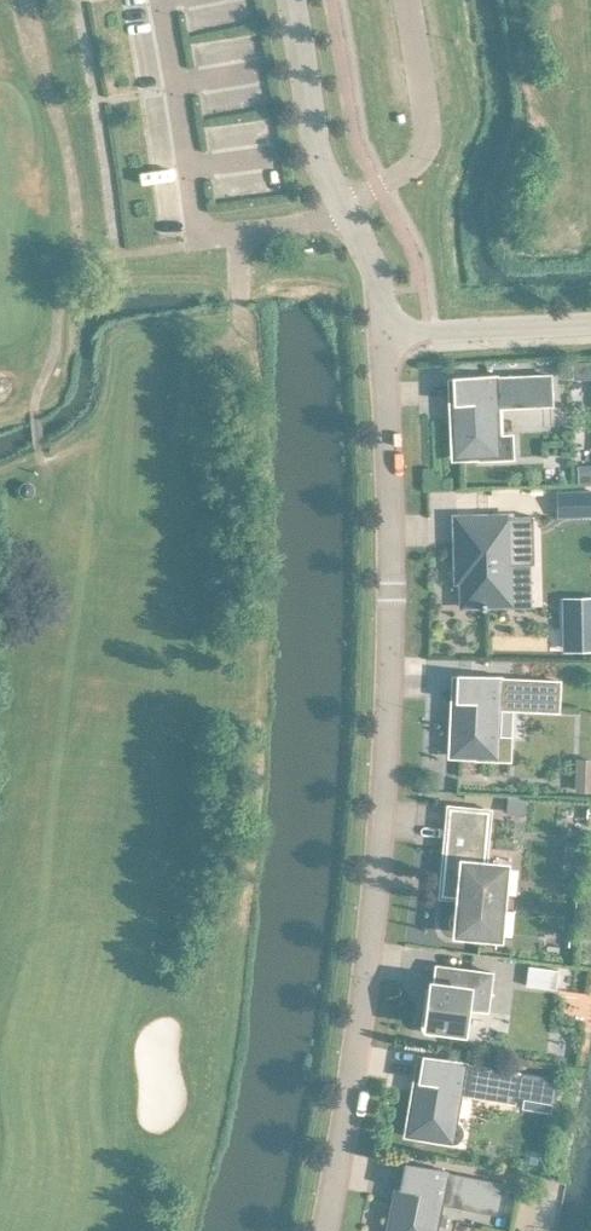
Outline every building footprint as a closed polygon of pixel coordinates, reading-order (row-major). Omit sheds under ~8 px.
[(563,417),(561,387),(466,391),(468,426),(464,427),(465,468),(490,467),(490,470),(493,470),(494,471),(509,470),(509,469),(523,469),(522,447),(508,448),(506,419),(563,417)] [(567,503),(568,528),(590,527),(590,502),(567,503)] [(496,553),(467,554),(468,592),(471,592),(472,618),(493,617),(493,621),(497,621),(497,616),(522,615),(521,576),(545,576),(544,527),(495,529),(496,553)] [(579,610),(580,662),(590,662),(590,609),(579,610)] [(508,720),(569,723),(570,693),(470,688),(469,711),(470,711),(470,724),(465,724),(463,766),(487,767),(487,771),(520,772),(521,749),(507,748),(508,720)] [(536,810),(517,809),(516,824),(535,826),(536,810)] [(457,908),(472,909),(470,922),(465,923),(461,927),(459,932),(460,938),(463,942),(468,944),(509,948),(515,879),(495,877),(500,823),(460,819),(453,888),(459,888),(457,908)] [(540,978),(537,997),(566,1001),(568,982),(540,978)] [(501,986),(446,979),(446,982),(444,996),(441,996),(438,1018),(435,1017),(433,1036),(433,1040),(436,1043),(440,1045),(444,1044),(448,1042),(449,1038),(476,1041),(479,1020),(496,1022),(501,986)] [(419,1145),(443,1149),(443,1152),(461,1155),(465,1154),(469,1152),(470,1148),(470,1144),(467,1140),(464,1139),(469,1105),(524,1114),(529,1085),(436,1069),(430,1104),(426,1104),(419,1145)] [(450,1213),(507,1225),(513,1195),(418,1176),(411,1212),(407,1211),(402,1230),(446,1230),(450,1213)]
